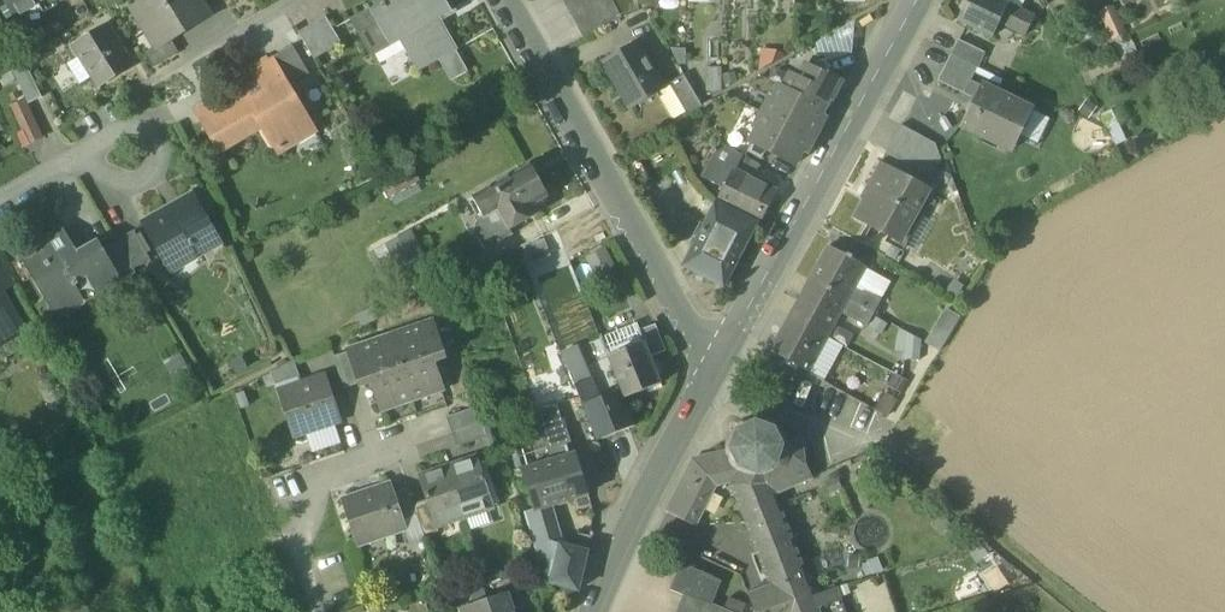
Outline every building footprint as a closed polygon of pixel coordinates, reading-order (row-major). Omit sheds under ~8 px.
[(17,19),(48,0),(5,0),(17,19)] [(164,45),(171,40),(201,21),(193,9),(201,4),(199,0),(150,0),(134,10),(146,30),(152,26),(162,43),(164,45)] [(401,37),(428,23),(436,18),(450,10),(444,0),(391,0),(370,11),(369,10),(354,18),(361,30),(357,32),(370,55),(389,44),(401,37)] [(369,10),(370,11),(391,0),(384,0),(369,8),(369,10)] [(570,14),(595,0),(566,0),(563,2),(570,14)] [(577,27),(615,6),(612,0),(595,0),(570,14),(577,27)] [(999,24),(1009,4),(1000,0),(968,0),(957,22),(992,39),(999,24)] [(209,16),(201,4),(193,9),(201,21),(209,16)] [(1035,17),(1009,4),(999,24),(1025,37),(1035,17)] [(622,18),(615,6),(577,27),(584,39),(622,18)] [(1100,14),(1112,39),(1125,34),(1113,8),(1100,14)] [(299,34),(314,59),(341,43),(326,18),(299,34)] [(441,28),(436,18),(428,23),(433,33),(441,28)] [(818,42),(824,62),(852,54),(854,22),(830,35),(818,42)] [(433,33),(428,23),(401,37),(420,71),(441,59),(455,52),(441,28),(433,33)] [(74,47),(99,88),(132,67),(107,26),(74,47)] [(146,30),(156,46),(162,43),(152,26),(146,30)] [(144,54),(153,68),(178,53),(171,40),(164,45),(162,43),(156,46),(144,54)] [(604,64),(630,108),(664,89),(638,44),(604,64)] [(957,44),(951,56),(977,68),(983,56),(957,44)] [(281,76),(288,86),(309,76),(292,48),(271,61),(280,76),(281,76)] [(441,59),(453,80),(466,73),(455,52),(441,59)] [(971,82),(977,68),(951,56),(938,82),(964,95),(965,94),(971,82)] [(12,68),(29,105),(43,99),(24,60),(12,68)] [(781,88),(780,89),(823,111),(830,99),(832,100),(841,82),(828,75),(824,62),(808,67),(807,66),(799,80),(791,76),(784,89),(781,88)] [(670,83),(689,116),(700,109),(703,108),(685,76),(685,75),(670,83)] [(275,149),(277,153),(297,141),(294,136),(312,126),(288,86),(281,76),(280,76),(248,95),(242,85),(196,112),(220,152),(223,151),(222,148),(263,124),(277,148),(275,149)] [(965,94),(975,99),(980,87),(971,82),(965,94)] [(981,86),(980,87),(975,99),(961,127),(1012,151),(1023,128),(1018,125),(1025,110),(1031,113),(1032,111),(1026,108),(981,86)] [(770,99),(762,114),(813,141),(821,126),(817,123),(821,116),(823,111),(780,89),(774,101),(770,99)] [(12,109),(18,122),(31,116),(25,103),(12,109)] [(810,147),(813,141),(762,114),(754,129),(758,131),(752,144),(794,167),(802,151),(805,145),(810,147)] [(18,122),(28,143),(41,137),(31,116),(18,122)] [(885,155),(911,169),(911,168),(927,140),(901,126),(885,155)] [(911,168),(930,179),(940,160),(934,146),(927,140),(911,168)] [(732,172),(734,173),(743,156),(720,144),(711,161),(732,172)] [(702,178),(723,189),(732,172),(711,161),(702,178)] [(529,209),(537,204),(541,204),(547,199),(546,192),(541,188),(529,167),(472,198),(483,218),(478,221),(492,247),(513,235),(509,229),(533,216),(529,209)] [(855,220),(899,244),(928,191),(884,167),(855,220)] [(723,189),(717,201),(758,222),(773,193),(734,173),(732,172),(723,189)] [(144,225),(166,265),(195,249),(198,255),(221,243),(194,196),(192,198),(194,202),(173,214),(171,210),(144,225)] [(192,198),(171,210),(173,214),(194,202),(192,198)] [(717,201),(701,232),(742,253),(758,222),(717,201)] [(54,298),(64,314),(82,303),(84,305),(100,296),(97,290),(117,278),(121,283),(123,282),(103,249),(99,242),(78,254),(63,228),(35,245),(37,248),(20,258),(47,302),(54,298)] [(134,231),(120,239),(136,269),(151,261),(134,231)] [(723,288),(742,253),(701,232),(683,267),(723,288)] [(387,245),(403,275),(426,263),(409,233),(387,245)] [(558,265),(551,250),(543,235),(519,247),(525,263),(531,278),(558,265)] [(133,271),(136,269),(120,239),(116,242),(133,271)] [(135,275),(133,271),(116,242),(116,241),(103,249),(123,282),(135,275)] [(821,266),(812,281),(848,301),(855,287),(865,269),(865,268),(855,262),(856,261),(843,254),(842,255),(827,247),(818,264),(821,266)] [(195,249),(166,265),(170,271),(198,255),(195,249)] [(14,282),(0,254),(0,290),(14,282)] [(865,269),(855,287),(879,300),(889,282),(865,269)] [(97,290),(100,296),(121,283),(117,278),(97,290)] [(812,281),(792,318),(822,335),(836,310),(841,313),(848,301),(812,281)] [(855,287),(848,301),(873,315),(880,301),(879,300),(855,287)] [(22,330),(0,293),(0,343),(22,330)] [(54,298),(47,302),(58,321),(84,305),(82,303),(64,314),(54,298)] [(867,326),(873,315),(848,301),(841,313),(867,326)] [(355,316),(361,327),(378,318),(372,307),(355,316)] [(943,349),(961,316),(948,309),(929,342),(943,349)] [(822,335),(827,338),(841,313),(836,310),(822,335)] [(827,338),(822,335),(792,318),(774,351),(786,358),(785,360),(808,373),(827,338)] [(432,324),(391,337),(412,400),(441,390),(432,361),(443,357),(432,324)] [(600,340),(609,364),(621,359),(619,353),(644,343),(640,332),(637,325),(600,340)] [(644,343),(650,358),(666,352),(655,325),(640,332),(644,343)] [(904,361),(918,362),(920,341),(900,330),(899,343),(906,344),(904,361)] [(383,409),(412,400),(391,337),(350,351),(350,352),(361,384),(362,385),(373,381),(383,409)] [(650,358),(644,343),(619,353),(621,359),(609,364),(620,391),(624,400),(661,385),(650,358)] [(334,357),(345,389),(361,384),(350,352),(334,357)] [(572,377),(574,386),(583,382),(580,374),(572,377)] [(278,391),(294,439),(341,423),(325,375),(278,391)] [(574,386),(582,406),(597,400),(589,380),(583,382),(574,386)] [(635,426),(624,400),(620,391),(597,400),(582,406),(597,442),(635,426)] [(447,418),(452,434),(483,423),(478,407),(447,418)] [(536,411),(552,462),(522,471),(534,510),(534,511),(549,506),(566,501),(587,495),(575,455),(574,456),(566,431),(563,432),(555,409),(546,413),(544,408),(536,411)] [(724,443),(723,453),(726,463),(730,469),(739,477),(750,481),(760,481),(768,479),(773,476),(778,473),(783,467),(787,459),(788,453),(788,445),(785,435),(780,427),(771,420),(762,417),(752,417),(742,420),(733,425),(727,433),(724,443)] [(487,437),(483,423),(452,434),(457,448),(487,437)] [(802,443),(788,445),(788,453),(805,464),(802,443)] [(723,453),(702,458),(697,461),(696,461),(689,467),(681,483),(708,497),(714,485),(733,490),(740,507),(774,495),(773,494),(769,484),(768,479),(760,481),(750,481),(739,477),(730,469),(726,463),(723,453)] [(805,464),(788,453),(787,459),(783,467),(778,473),(781,477),(789,488),(811,478),(805,464)] [(455,463),(447,466),(465,518),(494,508),(477,458),(456,465),(455,463)] [(437,527),(465,518),(447,466),(439,469),(440,471),(419,478),(426,501),(435,528),(437,527)] [(773,476),(768,479),(769,484),(773,494),(783,490),(789,488),(781,477),(778,473),(773,476)] [(693,526),(708,497),(681,483),(666,512),(693,526)] [(343,502),(355,539),(372,534),(374,539),(405,529),(403,522),(394,494),(391,485),(343,502)] [(426,501),(413,505),(407,489),(394,494),(403,522),(417,517),(423,538),(439,533),(437,527),(435,528),(426,501)] [(774,495),(740,507),(770,584),(747,593),(754,611),(844,611),(836,589),(814,598),(774,495)] [(544,578),(551,579),(560,545),(561,546),(549,506),(534,511),(534,510),(524,513),(544,578)] [(357,545),(374,539),(372,534),(355,539),(357,545)] [(549,584),(578,592),(587,552),(561,546),(560,545),(551,579),(549,584)] [(670,591),(683,596),(684,594),(711,605),(721,582),(703,574),(680,564),(670,591)] [(472,611),(514,611),(508,594),(471,607),(472,611)] [(677,611),(728,611),(723,610),(711,605),(684,594),(683,596),(677,611)] [(728,611),(743,611),(746,605),(728,598),(723,610),(728,611)]
